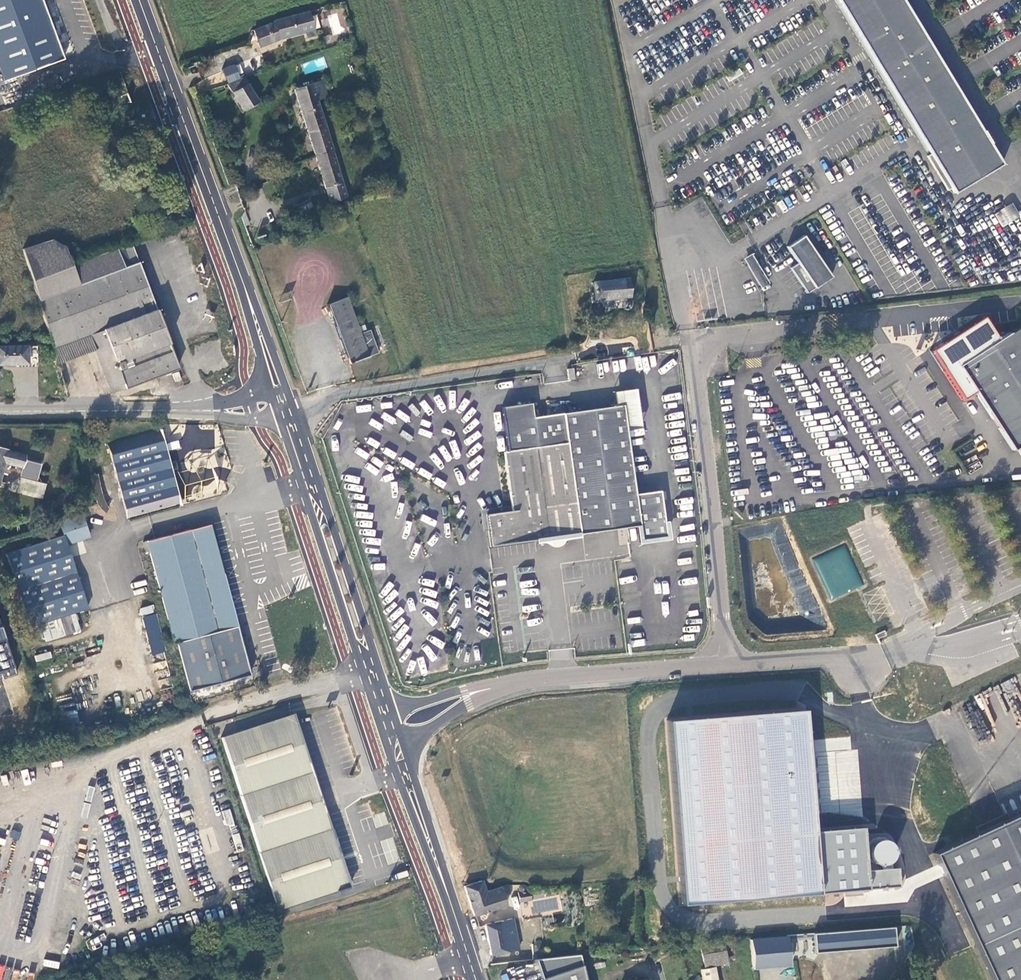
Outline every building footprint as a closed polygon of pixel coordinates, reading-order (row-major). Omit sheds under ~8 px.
[(4,81),(64,59),(43,3),(42,0),(0,0),(0,69),(4,81)] [(1002,164),(903,0),(838,0),(955,193),(1002,164)] [(315,29),(309,12),(274,22),(254,31),(260,47),(280,39),(315,29)] [(234,69),(225,72),(228,80),(237,76),(234,69)] [(243,78),(228,85),(244,110),(258,102),(243,78)] [(294,90),(315,155),(332,151),(328,138),(317,100),(328,97),(322,81),(294,90)] [(330,202),(346,197),(337,167),(332,151),(315,155),(330,202)] [(300,210),(294,213),(297,220),(305,215),(306,217),(307,219),(309,219),(311,219),(312,219),(313,217),(313,215),(312,211),(314,211),(308,199),(298,204),(300,210)] [(1005,226),(1019,215),(1010,204),(996,215),(1005,226)] [(803,235),(786,247),(797,263),(790,268),(807,294),(831,278),(803,235)] [(112,393),(178,368),(131,243),(72,265),(35,286),(57,363),(95,348),(112,393)] [(758,283),(766,278),(753,256),(745,261),(758,283)] [(593,283),(593,287),(595,301),(631,296),(629,278),(593,283)] [(769,283),(766,278),(758,283),(761,288),(769,283)] [(349,364),(379,354),(371,329),(361,332),(350,297),(329,303),(349,364)] [(956,364),(994,424),(1011,450),(1020,443),(1020,327),(1019,323),(956,364)] [(28,364),(27,346),(0,347),(0,365),(28,364)] [(176,382),(181,379),(178,372),(172,374),(176,382)] [(613,393),(615,407),(623,406),(626,430),(640,428),(635,390),(613,393)] [(501,408),(503,422),(533,418),(531,404),(501,408)] [(515,511),(485,515),(489,547),(535,541),(638,527),(640,541),(666,538),(663,522),(659,492),(635,495),(626,430),(623,406),(615,407),(533,418),(503,422),(515,511)] [(157,431),(107,444),(127,518),(176,505),(157,431)] [(167,443),(168,450),(180,448),(178,440),(167,443)] [(7,449),(0,447),(0,476),(4,462),(22,467),(24,457),(25,455),(7,450),(7,449)] [(40,461),(24,457),(22,467),(21,469),(37,472),(40,461)] [(46,483),(20,477),(16,492),(42,499),(46,483)] [(17,588),(19,595),(30,627),(87,608),(66,545),(86,538),(88,533),(82,514),(59,521),(63,535),(6,554),(11,570),(14,578),(17,588)] [(176,642),(236,627),(234,617),(209,524),(146,541),(142,542),(144,549),(145,549),(146,554),(149,553),(173,643),(176,642)] [(6,580),(14,578),(11,570),(3,572),(6,580)] [(12,598),(19,595),(17,588),(9,590),(12,598)] [(142,616),(152,655),(166,651),(156,613),(142,616)] [(15,678),(0,614),(0,682),(15,678)] [(249,675),(236,627),(176,642),(189,691),(249,675)] [(882,630),(873,634),(875,638),(884,634),(882,630)] [(35,655),(36,661),(51,658),(50,652),(35,655)] [(76,710),(61,712),(63,730),(78,727),(76,710)] [(220,737),(276,914),(349,886),(294,720),(292,714),(220,737)] [(108,812),(104,803),(93,808),(98,817),(108,812)] [(931,852),(991,979),(1020,979),(1020,811),(931,852)] [(482,881),(464,886),(474,915),(500,907),(532,900),(529,892),(527,890),(527,889),(526,887),(524,886),(522,885),(520,886),(519,888),(519,891),(510,893),(507,885),(485,892),(482,881)] [(516,931),(513,919),(485,925),(491,955),(520,950),(516,931)] [(811,933),(812,951),(893,945),(891,927),(811,933)] [(749,940),(752,968),(790,965),(787,937),(749,940)] [(723,941),(718,942),(700,946),(704,967),(727,963),(723,941)] [(535,959),(542,979),(586,979),(580,954),(535,959)] [(715,967),(701,969),(703,979),(717,979),(715,967)]
